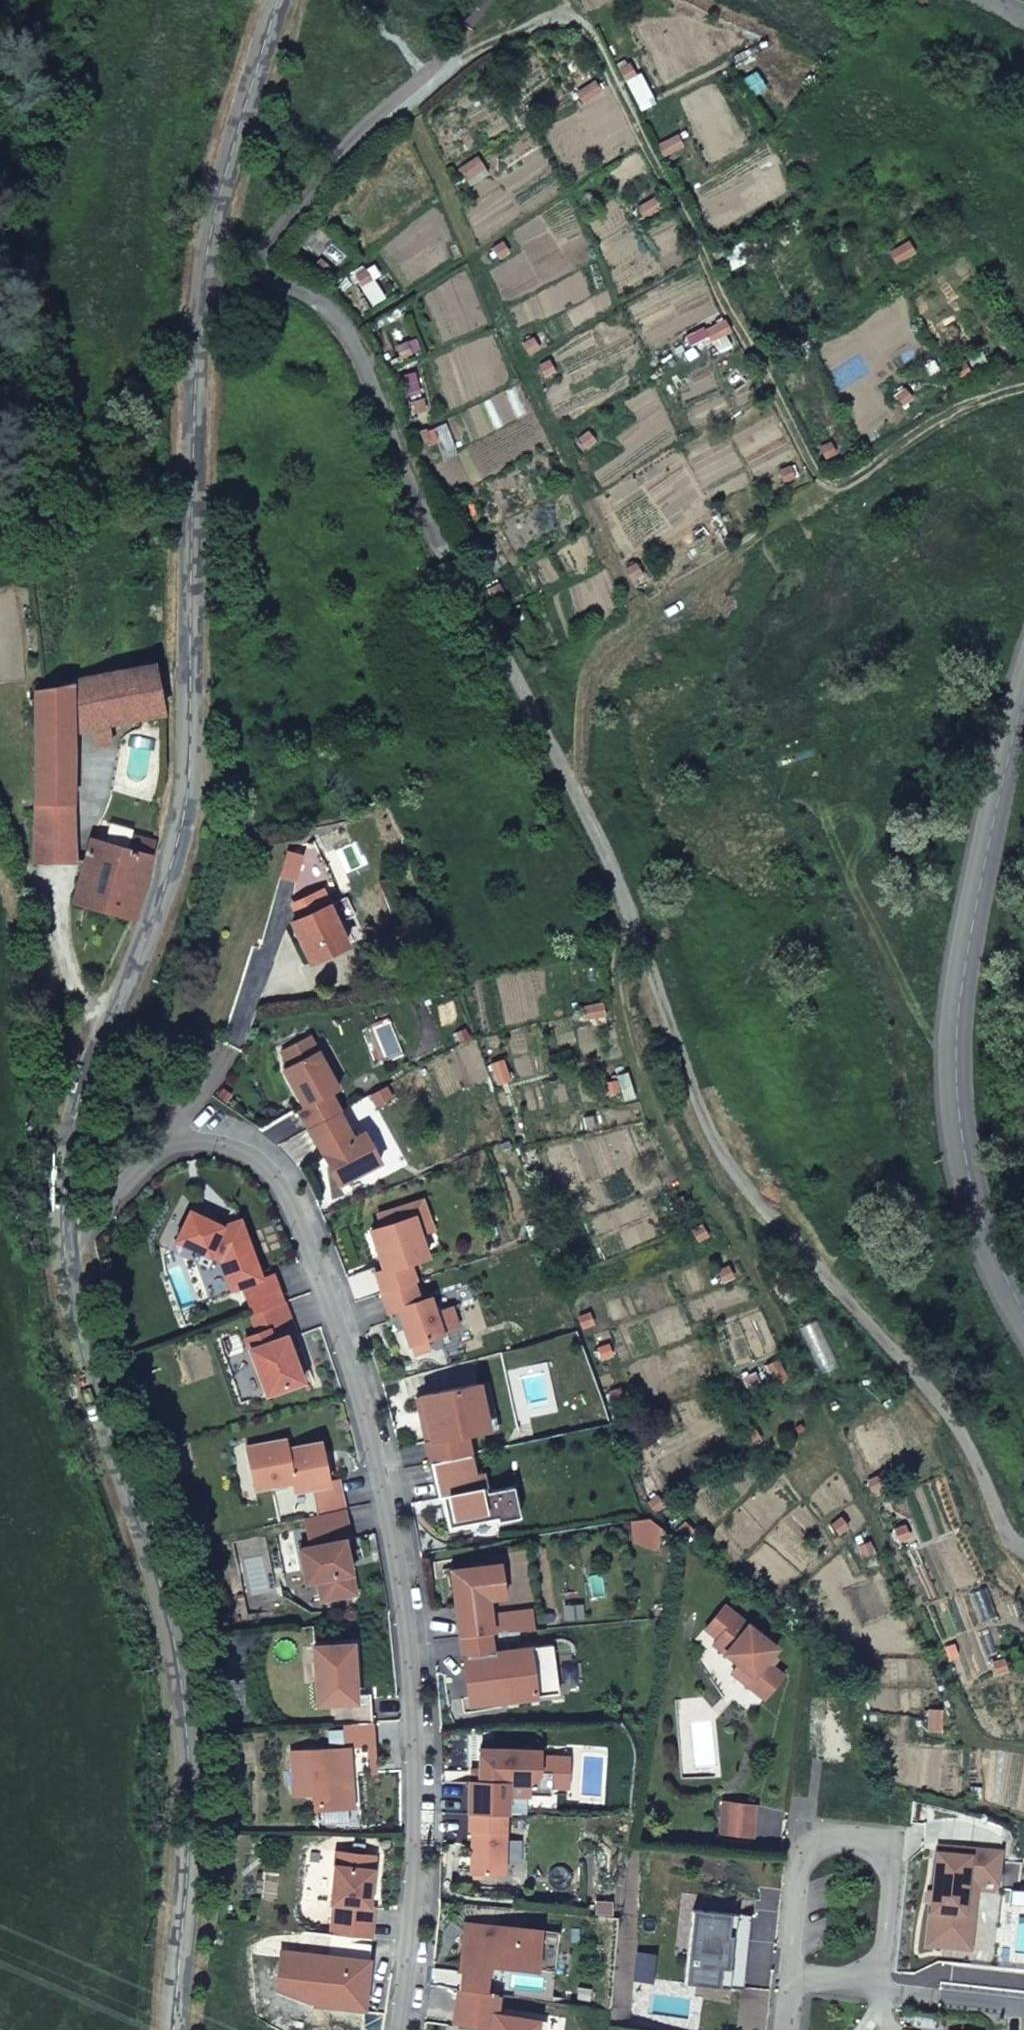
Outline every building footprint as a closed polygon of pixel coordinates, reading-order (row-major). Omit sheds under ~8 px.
[(164,716),(158,663),(35,681),(42,860),(76,855),(73,728),(91,727),(92,746),(114,743),(113,722),(164,716)] [(95,840),(74,905),(129,920),(135,908),(142,889),(152,845),(134,840),(130,851),(95,840)] [(291,853),(284,877),(301,882),(308,858),(291,853)] [(301,923),(296,926),(314,961),(351,942),(324,890),(293,906),(301,923)] [(299,1109),(310,1128),(339,1111),(340,1111),(331,1093),(338,1089),(312,1043),(307,1046),(303,1039),(282,1051),(289,1065),(283,1069),(305,1106),(299,1109)] [(339,1111),(310,1128),(341,1184),(382,1162),(368,1135),(357,1142),(339,1111)] [(423,1200),(410,1204),(420,1234),(433,1230),(423,1200)] [(376,1272),(383,1292),(413,1282),(416,1280),(410,1262),(427,1256),(420,1234),(410,1204),(379,1214),(383,1227),(372,1230),(385,1269),(376,1272)] [(245,1290),(254,1313),(284,1302),(286,1302),(276,1275),(265,1280),(243,1224),(228,1230),(192,1214),(179,1244),(223,1264),(233,1294),(245,1290)] [(413,1282),(383,1292),(390,1312),(399,1309),(414,1354),(431,1348),(427,1339),(459,1328),(451,1306),(435,1311),(430,1297),(420,1300),(413,1282)] [(254,1313),(252,1314),(259,1333),(247,1337),(267,1394),(303,1381),(287,1337),(296,1333),(284,1302),(254,1313)] [(499,1427),(489,1381),(479,1384),(489,1429),(499,1427)] [(427,1440),(432,1462),(470,1454),(466,1433),(489,1429),(479,1384),(422,1395),(432,1439),(427,1440)] [(418,1396),(427,1440),(432,1439),(422,1395),(418,1396)] [(317,1515),(345,1509),(339,1480),(330,1483),(321,1442),(288,1449),(286,1439),(247,1447),(256,1488),(293,1481),(295,1491),(311,1487),(317,1515)] [(475,1473),(470,1454),(432,1462),(439,1497),(443,1496),(449,1495),(455,1526),(497,1517),(498,1521),(520,1516),(514,1486),(487,1492),(483,1472),(475,1473)] [(449,1495),(443,1496),(450,1527),(455,1526),(449,1495)] [(345,1509),(317,1515),(306,1517),(312,1546),(301,1549),(307,1582),(319,1580),(323,1600),(356,1593),(345,1541),(351,1539),(345,1509)] [(452,1570),(461,1637),(491,1634),(492,1634),(488,1598),(505,1596),(501,1564),(452,1570)] [(766,1661),(777,1647),(725,1605),(706,1628),(719,1638),(714,1644),(739,1664),(753,1675),(747,1683),(765,1698),(783,1675),(766,1661)] [(493,1652),(491,1634),(461,1637),(471,1705),(559,1693),(552,1644),(493,1652)] [(332,1703),(332,1725),(343,1724),(373,1722),(371,1693),(356,1694),(353,1643),(314,1646),(318,1704),(332,1703)] [(766,1661),(773,1666),(777,1661),(770,1656),(766,1661)] [(739,1664),(733,1672),(747,1683),(753,1675),(739,1664)] [(374,1746),(373,1722),(343,1724),(345,1747),(292,1750),(295,1794),(316,1792),(317,1808),(350,1805),(348,1775),(368,1773),(366,1746),(374,1746)] [(375,1773),(374,1746),(366,1746),(368,1773),(375,1773)] [(470,1782),(469,1813),(506,1814),(507,1814),(508,1793),(508,1782),(528,1783),(528,1794),(551,1794),(551,1786),(568,1786),(569,1757),(539,1756),(540,1750),(481,1749),(480,1770),(472,1770),(472,1781),(470,1782)] [(508,1782),(508,1793),(528,1794),(528,1783),(508,1782)] [(725,1801),(721,1834),(753,1837),(756,1805),(725,1801)] [(472,1830),(471,1874),(474,1874),(482,1874),(505,1875),(506,1814),(469,1813),(469,1830),(472,1830)] [(974,1918),(977,1885),(997,1887),(1000,1853),(938,1847),(927,1946),(970,1951),(974,1918)] [(351,1936),(371,1938),(374,1906),(369,1906),(374,1854),(336,1850),(331,1903),(334,1903),(331,1934),(351,1936)] [(686,1982),(744,1989),(752,1914),(693,1908),(686,1982)] [(465,1923),(463,1940),(472,1941),(481,1965),(491,1966),(555,1972),(559,1931),(465,1923)] [(350,1942),(351,1936),(331,1934),(329,1956),(281,1952),(278,1992),(307,2003),(365,2009),(370,1944),(350,1942)] [(462,1969),(490,1972),(491,1966),(481,1965),(472,1941),(463,1940),(462,1969)] [(459,1989),(488,1993),(490,1972),(462,1969),(437,1966),(434,1986),(459,1989)] [(546,2021),(496,2014),(499,1995),(488,1993),(459,1989),(454,2022),(485,2026),(485,2029),(544,2029),(546,2021)]
